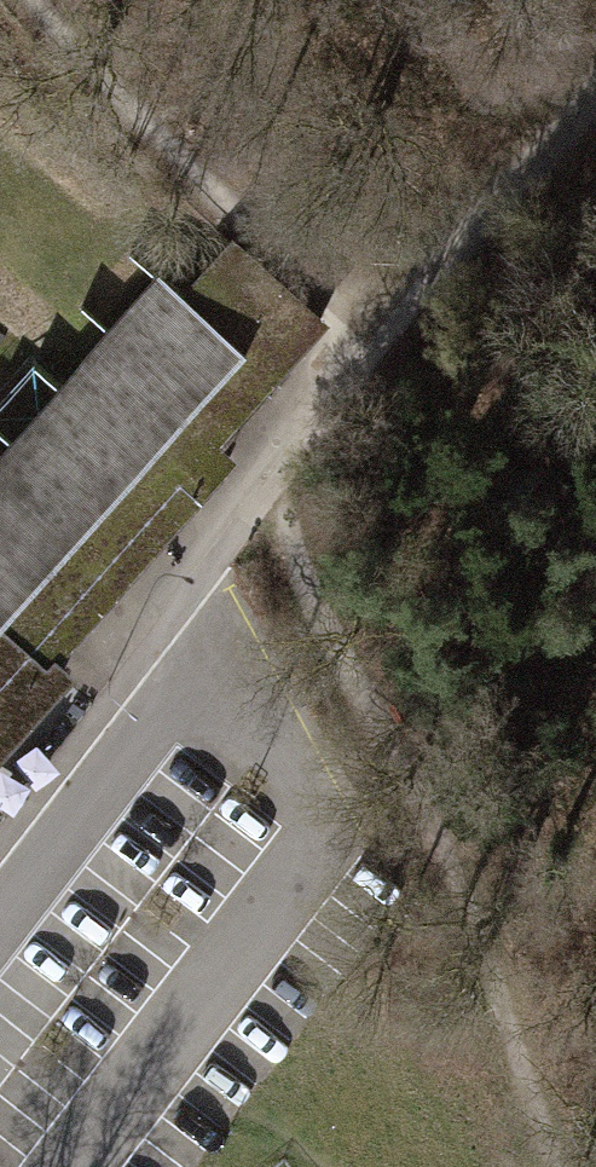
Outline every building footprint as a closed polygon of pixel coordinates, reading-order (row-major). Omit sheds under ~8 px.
[(230,243),(185,295),(164,277),(0,464),(0,738),(60,671),(46,659),(193,492),(176,477),(316,318),(230,243)]
